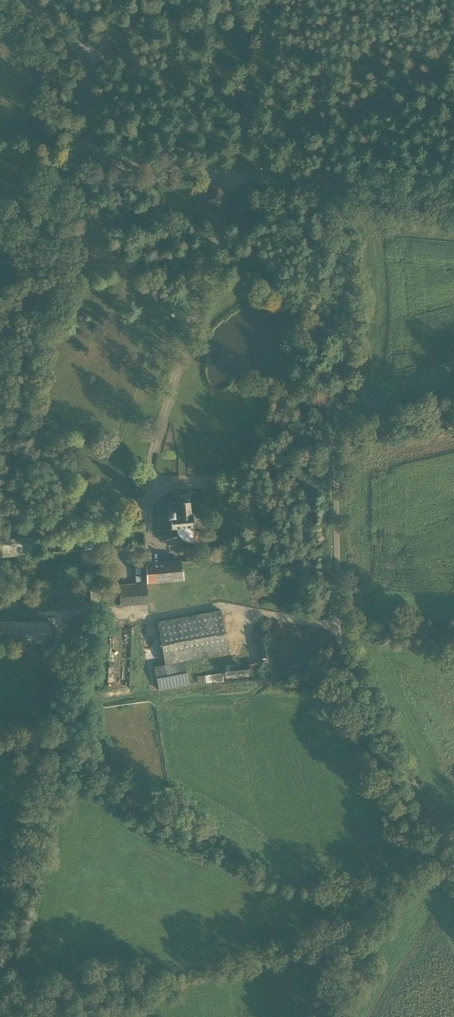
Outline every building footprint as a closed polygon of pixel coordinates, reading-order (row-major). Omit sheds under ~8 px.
[(210,185),(203,202),(219,207),(222,200),(223,193),(223,191),(222,189),(220,188),(219,186),(218,186),(210,185)] [(195,203),(191,218),(199,221),(204,206),(195,203)] [(186,221),(181,226),(190,236),(195,230),(188,224),(186,221)] [(168,512),(166,512),(167,519),(169,519),(170,529),(176,529),(176,532),(177,534),(178,536),(180,538),(181,540),(183,541),(185,542),(187,543),(192,544),(194,544),(195,554),(202,553),(200,532),(193,533),(193,527),(195,524),(195,519),(192,517),(192,515),(190,515),(188,496),(177,497),(177,503),(168,504),(168,512)] [(0,540),(0,558),(38,555),(36,537),(0,540)] [(84,550),(97,549),(103,549),(113,548),(112,540),(92,542),(92,541),(83,541),(84,550)] [(113,548),(103,549),(104,556),(117,554),(117,548),(113,548)] [(97,549),(84,550),(80,551),(81,567),(104,565),(103,556),(97,556),(97,549)] [(135,585),(146,584),(183,581),(181,560),(145,564),(145,566),(143,566),(134,566),(135,585)] [(106,570),(98,570),(100,587),(107,586),(106,570)] [(146,584),(135,585),(119,587),(120,607),(148,605),(146,585),(146,584)] [(253,586),(252,595),(259,596),(261,587),(253,586)] [(45,596),(25,598),(26,611),(46,609),(45,596)] [(220,610),(157,623),(164,665),(229,653),(220,610)] [(51,646),(51,622),(0,622),(0,645),(51,646)] [(269,630),(252,633),(259,668),(275,664),(269,630)] [(215,675),(196,677),(197,684),(249,677),(249,674),(257,673),(255,664),(249,665),(248,654),(242,655),(244,664),(231,666),(219,667),(219,674),(215,674),(215,675)] [(184,662),(154,668),(158,691),(189,685),(184,662)]
